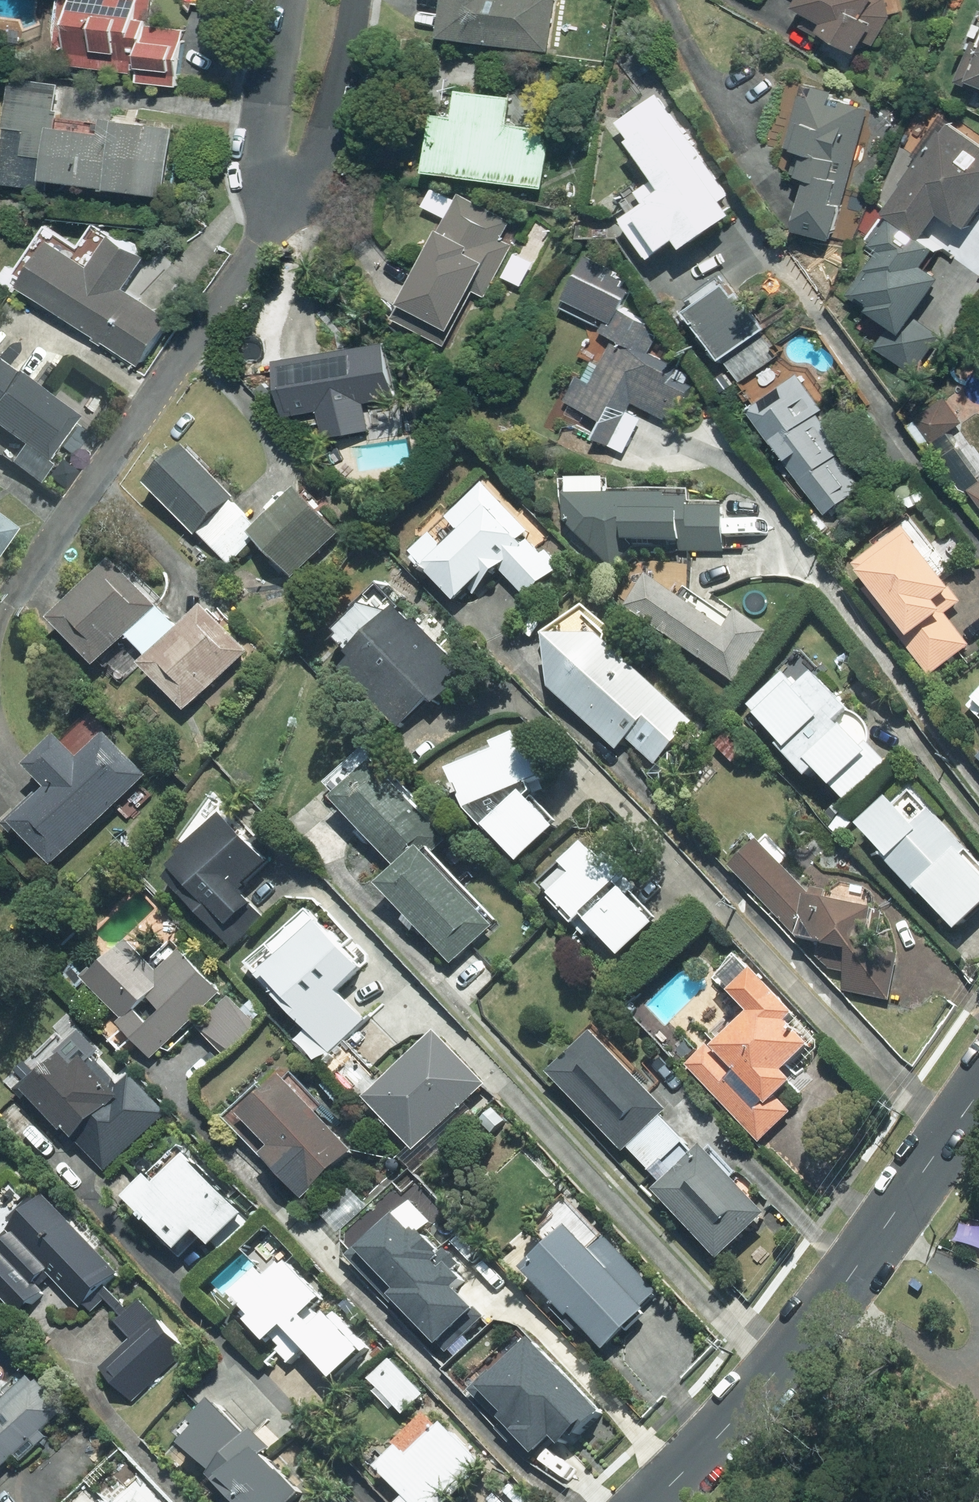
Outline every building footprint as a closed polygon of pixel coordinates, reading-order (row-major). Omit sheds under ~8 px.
[(57,61),(178,77),(184,28),(151,24),(154,0),(65,0),(57,61)] [(557,0),(448,0),(444,36),(551,49),(557,0)] [(874,50),(893,12),(890,0),(793,0),(874,50)] [(978,89),(978,41),(975,39),(958,80),(978,89)] [(49,177),(167,197),(175,140),(56,122),(62,84),(16,77),(1,181),(47,189),(49,177)] [(797,230),(832,239),(871,102),(806,84),(789,148),(818,156),(797,230)] [(437,112),(430,168),(545,186),(556,129),(509,122),(513,97),(462,91),(458,115),(437,112)] [(743,211),(658,92),(620,120),(667,186),(626,217),(656,257),(684,235),(689,246),(743,211)] [(953,112),(866,240),(882,251),(850,297),(867,308),(854,327),(920,373),(945,337),(922,322),(978,239),(978,130),(953,112)] [(461,194),(395,318),(445,344),(473,292),(485,298),(514,243),(504,239),(511,221),(461,194)] [(55,238),(21,285),(139,368),(173,321),(127,289),(149,258),(116,235),(94,266),(55,238)] [(638,281),(589,254),(566,296),(609,319),(604,329),(617,336),(593,383),(578,375),(566,396),(621,427),(635,403),(673,424),(697,378),(649,353),(661,330),(624,308),(638,281)] [(730,282),(688,310),(738,384),(780,356),(730,282)] [(388,339),(280,355),(289,413),(324,408),(328,437),(372,430),(368,404),(397,399),(388,339)] [(0,365),(0,432),(43,463),(77,417),(0,365)] [(794,376),(748,406),(825,516),(866,487),(794,376)] [(912,411),(978,509),(978,425),(951,385),(912,411)] [(239,498),(189,449),(147,485),(197,537),(239,498)] [(489,485),(415,551),(457,597),(494,564),(527,600),(563,568),(489,485)] [(342,537),(298,490),(249,536),(293,583),(342,537)] [(727,553),(726,497),(568,495),(567,522),(612,571),(628,554),(628,545),(683,546),(682,552),(727,553)] [(14,528),(0,519),(0,550),(14,528)] [(964,602),(907,528),(850,571),(932,677),(974,646),(948,614),(964,602)] [(119,565),(53,622),(96,670),(127,642),(190,710),(249,654),(205,610),(182,631),(119,565)] [(654,578),(632,609),(738,684),(772,634),(741,612),(728,630),(654,578)] [(404,609),(342,672),(401,737),(470,674),(404,609)] [(600,637),(551,638),(553,690),(619,751),(630,739),(658,764),(696,724),(600,637)] [(804,658),(749,705),(842,811),(892,766),(804,658)] [(969,708),(978,717),(978,697),(969,708)] [(522,730),(453,761),(471,814),(523,866),(558,830),(519,791),(547,782),(522,730)] [(57,870),(151,777),(110,736),(85,761),(63,739),(32,769),(47,784),(9,822),(57,870)] [(379,764),(340,800),(404,870),(383,889),(455,968),(499,928),(431,855),(449,841),(379,764)] [(865,829),(960,936),(978,919),(978,866),(911,790),(865,829)] [(230,820),(169,877),(236,948),(265,920),(241,894),(272,864),(230,820)] [(762,840),(732,867),(799,940),(855,952),(847,992),(892,1005),(905,920),(811,897),(762,840)] [(588,849),(542,888),(615,964),(658,924),(588,849)] [(246,966),(330,1056),(365,1023),(338,994),(365,968),(309,908),(246,966)] [(131,941),(87,982),(156,1057),(225,993),(186,951),(162,973),(131,941)] [(823,1038),(754,968),(729,993),(746,1007),(686,1066),(759,1140),(806,1095),(786,1075),(823,1038)] [(599,1033),(554,1074),(723,1264),(772,1217),(599,1033)] [(489,1086),(440,1035),(370,1099),(417,1152),(489,1086)] [(67,1059),(28,1095),(103,1177),(145,1139),(119,1111),(133,1099),(94,1057),(78,1071),(67,1059)] [(288,1079),(240,1121),(311,1198),(359,1154),(288,1079)] [(159,1182),(132,1205),(184,1255),(204,1237),(226,1257),(259,1228),(197,1162),(165,1190),(159,1182)] [(119,1274),(49,1196),(0,1238),(0,1298),(15,1316),(56,1280),(81,1307),(119,1274)] [(571,1228),(527,1268),(607,1353),(667,1298),(606,1232),(589,1247),(571,1228)] [(337,1384),(371,1353),(283,1257),(231,1304),(272,1349),(291,1332),(337,1384)] [(187,1351),(155,1318),(100,1367),(131,1403),(187,1351)] [(372,1383),(406,1417),(428,1396),(395,1363),(372,1383)] [(64,1413),(33,1377),(0,1407),(0,1406),(0,1469),(64,1413)] [(184,1447),(237,1501),(299,1501),(307,1494),(219,1404),(184,1447)] [(372,1477),(395,1501),(455,1501),(490,1469),(439,1415),(372,1477)]
